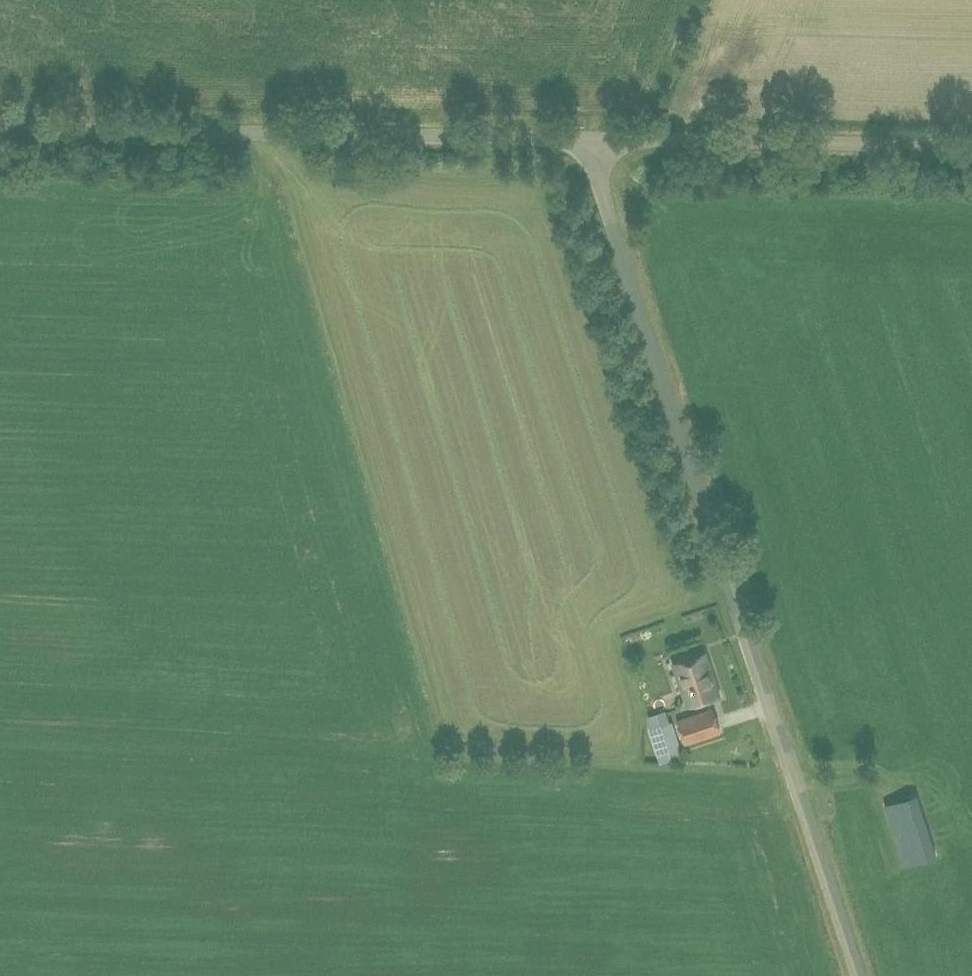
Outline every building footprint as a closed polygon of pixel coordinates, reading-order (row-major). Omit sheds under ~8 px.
[(688,706),(720,695),(705,652),(673,663),(688,706)] [(684,743),(720,731),(712,709),(677,721),(684,743)] [(668,726),(651,732),(648,733),(656,756),(659,763),(659,765),(665,763),(680,758),(669,726),(668,726)]
